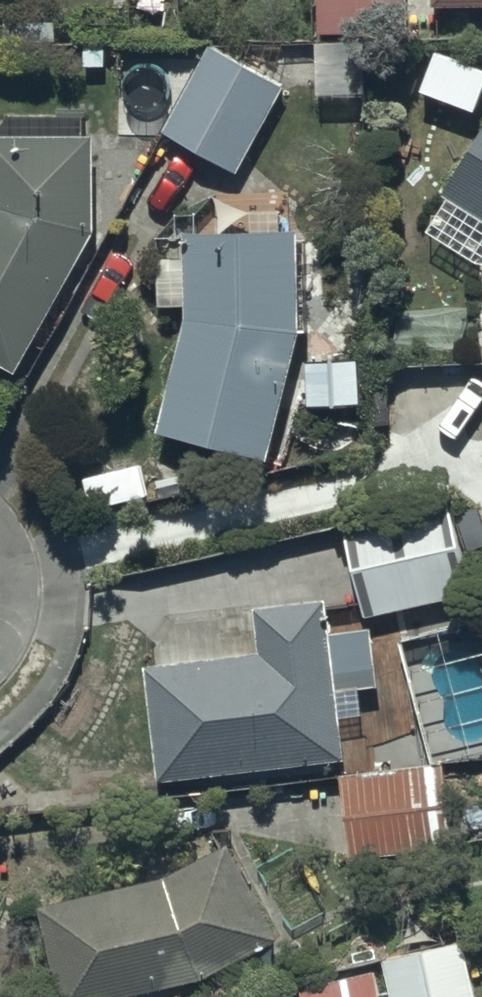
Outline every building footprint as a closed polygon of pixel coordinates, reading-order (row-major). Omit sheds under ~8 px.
[(318,27),(404,25),(403,0),(317,0),(318,27)] [(435,10),(481,7),(481,0),(435,0),(435,10)] [(280,85),(207,44),(160,126),(233,167),(280,85)] [(439,194),(481,220),(481,122),(439,194)] [(10,369),(91,224),(90,131),(0,133),(0,363),(10,369)] [(295,229),(178,228),(179,310),(151,433),(263,459),(294,327),(295,229)] [(354,356),(301,358),(302,403),(355,401),(354,356)] [(340,521),(362,614),(469,588),(460,549),(481,544),(481,509),(481,503),(447,511),(443,497),(340,521)] [(359,712),(356,688),(376,685),(370,629),(325,634),(321,600),(248,608),(253,655),(141,668),(154,777),(341,755),(337,715),(359,712)] [(436,757),(336,772),(331,773),(345,861),(449,845),(436,757)] [(35,902),(60,996),(106,996),(196,973),(274,936),(228,840),(162,872),(35,902)] [(381,958),(389,996),(478,996),(465,940),(381,958)] [(298,987),(301,996),(377,996),(371,970),(298,987)]
